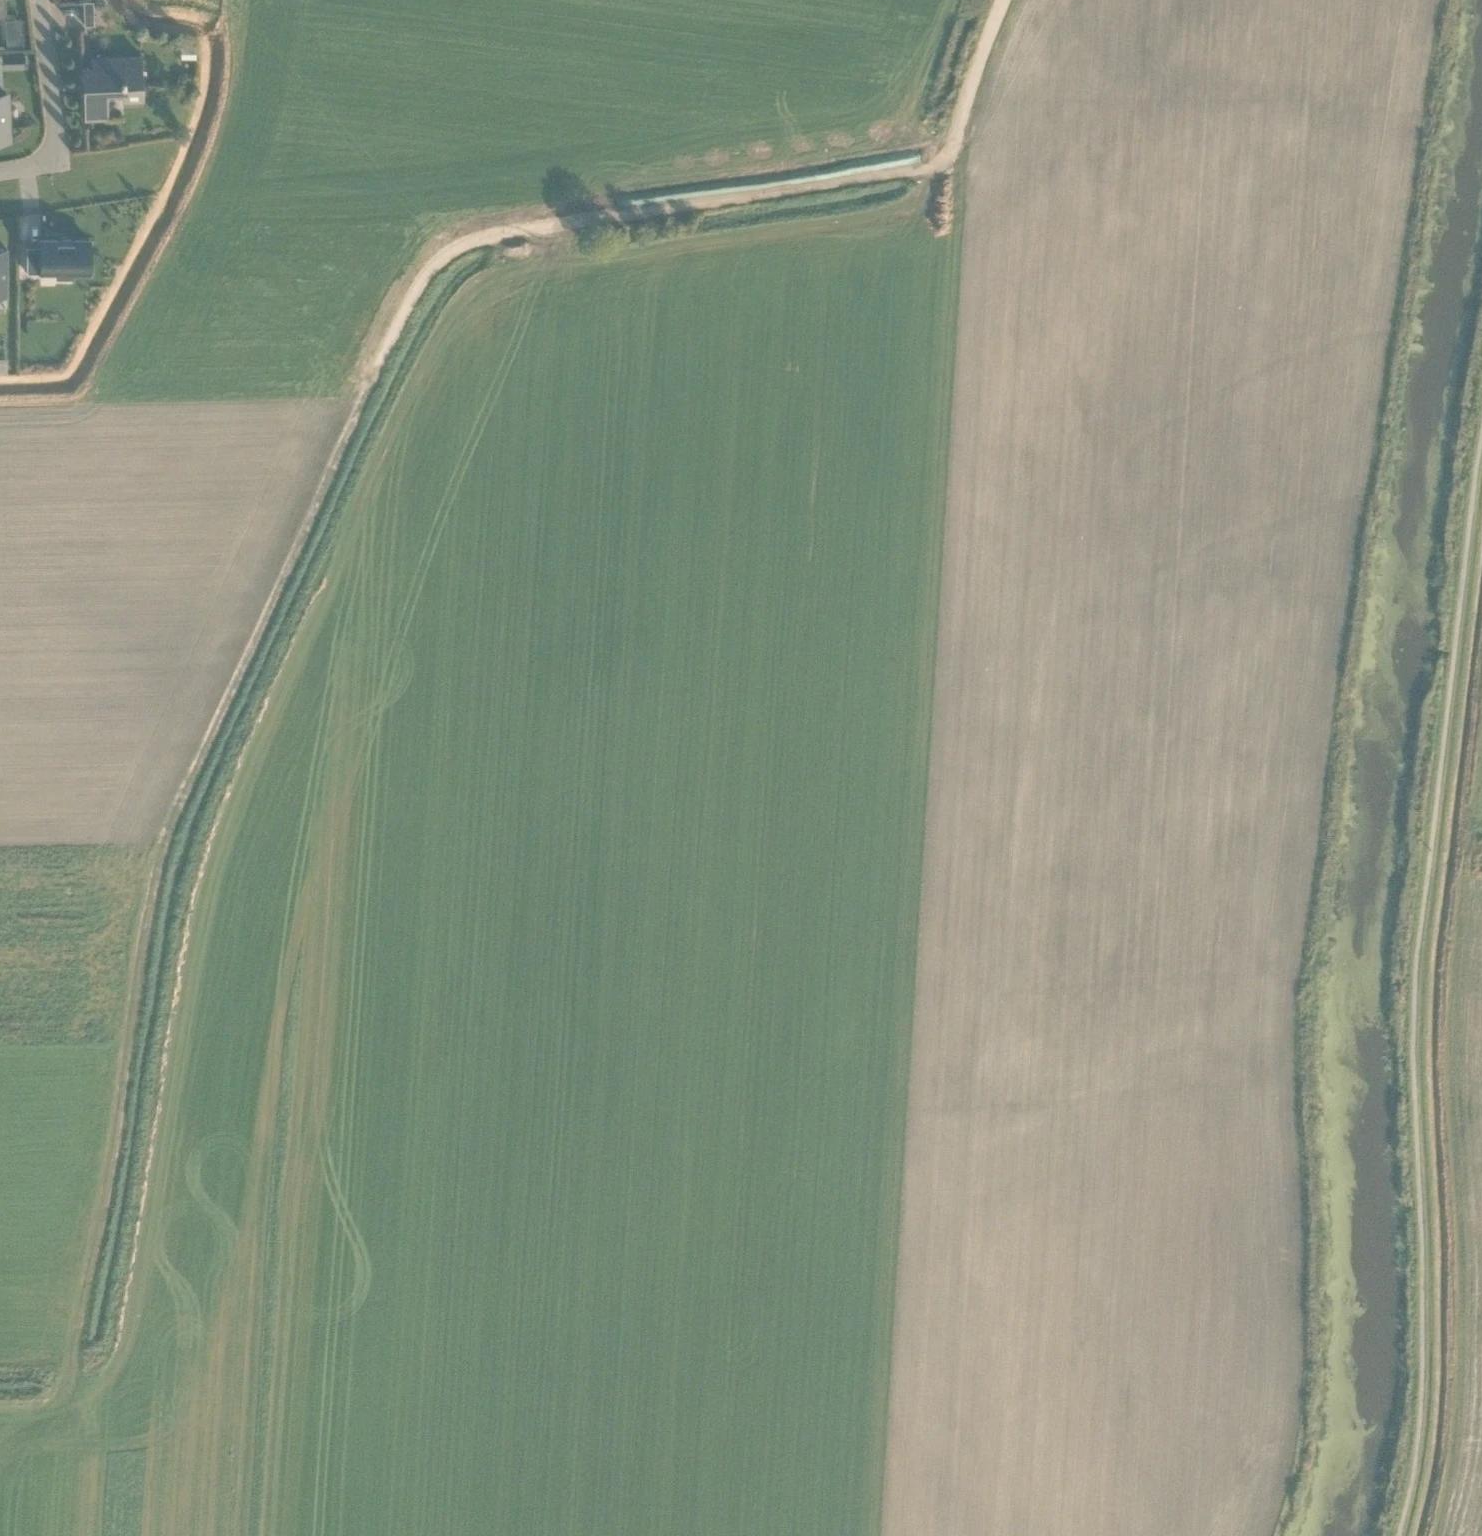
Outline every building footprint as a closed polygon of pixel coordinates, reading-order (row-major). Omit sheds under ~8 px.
[(84,22),(94,22),(93,0),(83,0),(84,22)] [(24,50),(13,50),(13,62),(24,62),(24,50)] [(129,100),(149,100),(149,58),(98,58),(98,67),(89,67),(89,120),(113,120),(113,93),(129,93),(129,100)] [(8,136),(6,91),(0,91),(0,137),(8,136)] [(27,238),(27,265),(57,265),(57,270),(74,270),(74,265),(90,265),(90,232),(41,232),(41,238),(27,238)]
